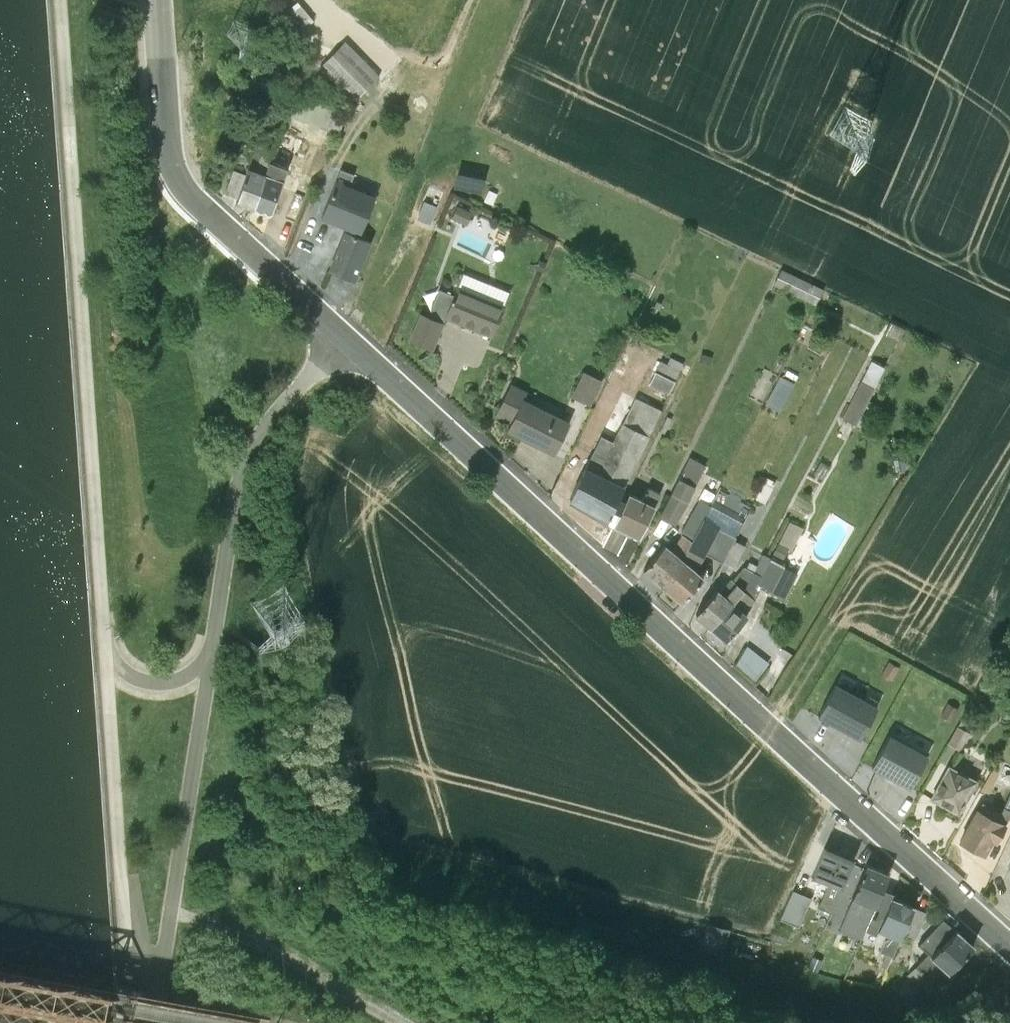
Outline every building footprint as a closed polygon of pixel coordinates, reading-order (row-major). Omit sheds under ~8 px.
[(305,27),(316,18),(302,0),(299,0),(290,8),(305,27)] [(342,42),(322,62),(355,95),(375,75),(342,42)] [(247,168),(237,203),(254,209),(279,131),(266,125),(257,143),(249,169),(247,168)] [(279,131),(254,209),(272,215),(287,169),(320,180),(331,150),(279,131)] [(484,170),(457,171),(458,182),(484,181),(484,170)] [(353,178),(339,171),(321,218),(347,229),(329,272),(354,282),(371,239),(361,235),(377,195),(351,185),(353,178)] [(456,215),(470,219),(473,207),(459,203),(456,215)] [(784,266),(777,280),(816,298),(823,283),(784,266)] [(420,314),(408,342),(433,352),(446,319),(491,338),(510,293),(462,274),(453,296),(438,290),(428,317),(420,314)] [(674,390),(683,360),(662,353),(652,383),(674,390)] [(859,420),(882,373),(868,366),(845,414),(859,420)] [(594,402),(606,376),(586,367),(574,393),(594,402)] [(784,408),(795,378),(781,373),(770,403),(784,408)] [(512,382),(494,417),(510,424),(506,431),(553,455),(570,421),(525,399),(529,391),(512,382)] [(569,501),(606,521),(623,487),(625,488),(662,410),(635,398),(610,446),(598,440),(585,468),(569,501)] [(663,512),(679,519),(686,503),(690,505),(711,458),(691,449),(663,512)] [(628,494),(612,527),(639,539),(660,493),(647,488),(641,500),(628,494)] [(664,545),(643,570),(664,589),(685,562),(704,519),(710,505),(698,499),(681,530),(679,531),(681,535),(671,550),(664,545)] [(791,517),(776,549),(790,556),(805,523),(791,517)] [(664,589),(681,603),(703,577),(697,571),(719,527),(704,519),(685,562),(664,589)] [(732,602),(711,627),(726,641),(747,615),(745,613),(749,609),(759,588),(784,601),(797,573),(769,559),(770,557),(762,553),(756,565),(743,590),(732,602)] [(716,588),(695,614),(711,627),(732,602),(743,590),(756,565),(748,561),(745,568),(743,566),(731,580),(730,579),(719,591),(716,588)] [(740,665),(762,672),(768,655),(746,648),(740,665)] [(876,707),(834,683),(816,714),(859,737),(876,707)] [(970,732),(959,728),(953,741),(964,746),(970,732)] [(890,733),(871,767),(909,788),(928,753),(890,733)] [(978,780),(948,764),(929,800),(959,815),(978,780)] [(1007,825),(976,809),(957,842),(985,857),(992,842),(997,844),(1007,825)] [(855,860),(825,848),(812,878),(827,885),(818,908),(831,914),(855,860)] [(889,874),(865,864),(851,899),(862,904),(850,935),(848,934),(841,950),(856,956),(865,932),(882,891),(889,874)] [(916,908),(892,898),(894,896),(882,891),(865,932),(876,938),(878,933),(892,939),(891,941),(885,943),(881,954),(885,956),(880,969),(887,971),(916,908)] [(815,901),(798,893),(785,919),(801,927),(815,901)] [(974,950),(944,920),(918,947),(928,956),(908,978),(920,991),(941,966),(950,976),(974,950)] [(704,949),(728,954),(733,926),(710,922),(704,949)]
